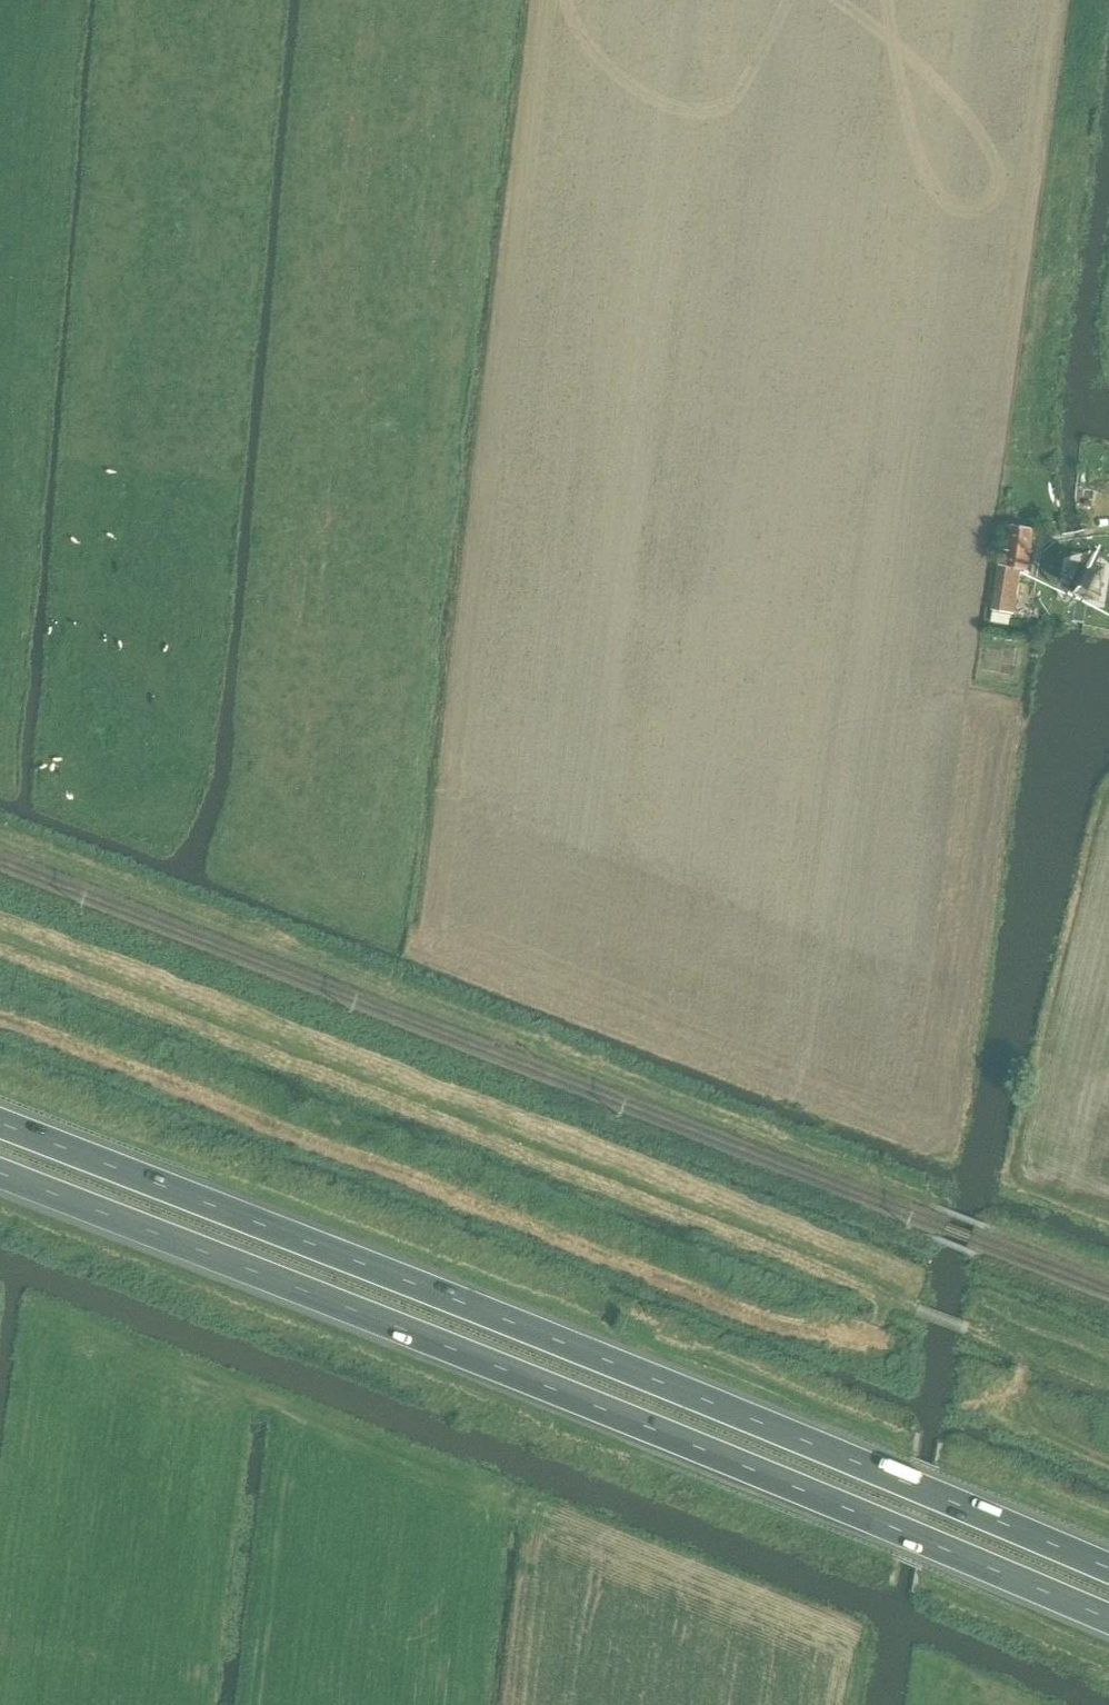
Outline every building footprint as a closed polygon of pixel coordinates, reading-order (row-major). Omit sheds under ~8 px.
[(1032,528),(1013,524),(1009,550),(1002,549),(992,609),(994,609),(992,620),(1010,623),(1011,612),(1012,612),(1012,611),(1008,610),(1012,585),(1017,581),(1019,569),(1026,570),(1032,528)] [(1103,569),(1072,564),(1067,595),(1098,599),(1103,569)]
